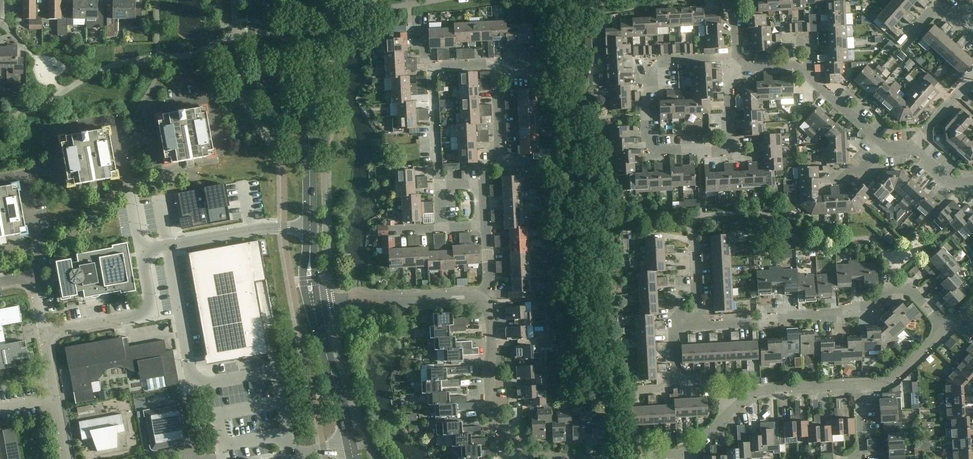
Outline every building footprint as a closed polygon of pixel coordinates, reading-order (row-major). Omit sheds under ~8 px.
[(23,19),(29,19),(29,29),(42,29),(42,14),(36,14),(36,0),(23,0),(23,19)] [(67,26),(67,12),(61,12),(61,0),(48,0),(48,19),(57,19),(57,35),(61,35),(61,40),(67,40),(67,26)] [(67,12),(67,26),(74,26),(74,19),(86,19),(86,0),(73,0),(73,11),(67,11),(67,12)] [(86,23),(86,28),(104,28),(104,13),(98,13),(98,0),(86,0),(86,19),(86,23)] [(124,0),(113,0),(113,13),(107,13),(107,37),(115,37),(115,32),(118,32),(118,19),(124,19),(124,23),(124,0)] [(124,23),(125,23),(125,19),(130,19),(130,27),(142,27),(142,13),(135,13),(136,0),(124,0),(124,23)] [(779,11),(779,0),(767,0),(767,3),(758,3),(758,12),(768,12),(768,14),(775,14),(775,11),(779,11)] [(779,11),(788,11),(788,15),(792,14),(792,10),(791,10),(791,0),(779,0),(779,11)] [(803,4),(803,0),(791,0),(791,10),(792,10),(804,10),(803,4)] [(913,21),(916,18),(908,11),(912,6),(905,0),(893,0),(891,2),(913,21)] [(912,6),(916,1),(924,9),(927,5),(921,0),(905,0),(912,6)] [(819,15),(827,15),(845,14),(845,1),(843,2),(827,3),(827,10),(818,11),(819,15)] [(891,2),(884,10),(897,22),(902,17),(910,25),(913,21),(891,2)] [(704,7),(692,8),(693,26),(704,25),(721,24),(721,15),(705,16),(704,7)] [(668,9),(669,27),(681,27),(680,8),(668,9)] [(692,8),(680,8),(681,27),(693,26),(692,8)] [(656,18),(657,28),(669,27),(668,9),(656,10),(656,18)] [(893,27),(897,22),(884,10),(877,18),(898,38),(901,34),(893,27)] [(846,26),(845,14),(827,15),(828,22),(819,23),(819,27),(846,26)] [(770,27),(771,27),(775,27),(775,22),(766,23),(766,15),(747,16),(748,28),(751,28),(770,27)] [(644,18),(632,19),(633,37),(645,36),(644,18)] [(644,18),(645,36),(658,36),(657,28),(656,18),(644,18)] [(620,20),(621,29),(621,31),(625,30),(625,35),(624,35),(625,37),(633,37),(632,19),(620,20)] [(506,40),(506,26),(506,22),(493,23),(495,58),(500,58),(499,43),(499,40),(506,40)] [(930,46),(949,25),(946,22),(939,30),(934,26),(922,39),(930,46)] [(468,42),(481,41),(480,23),(467,24),(468,42)] [(493,23),(480,23),(481,41),(488,41),(489,58),(495,58),(493,23)] [(455,29),(455,43),(468,42),(467,24),(454,25),(454,29),(455,29)] [(704,25),(705,37),(723,36),(722,24),(721,24),(704,25)] [(519,44),(532,43),(531,25),(518,26),(519,44)] [(854,25),(847,25),(848,48),(855,47),(854,25)] [(930,46),(938,54),(950,40),(945,36),(953,28),(949,25),(930,46)] [(518,26),(506,26),(506,40),(506,44),(514,44),(514,57),(520,57),(519,46),(520,46),(519,44),(518,26)] [(828,31),(829,39),(847,38),(846,26),(819,27),(819,32),(828,31)] [(751,28),(751,40),(780,38),(780,35),(771,35),(771,27),(770,27),(751,28)] [(454,29),(442,30),(443,48),(456,47),(455,43),(455,29),(454,29)] [(605,29),(606,38),(622,37),(621,35),(624,35),(625,35),(625,30),(621,31),(621,29),(605,29)] [(430,48),(443,48),(442,30),(429,30),(430,48)] [(927,33),(923,30),(918,36),(922,39),(927,33)] [(384,40),(385,53),(403,52),(403,46),(407,46),(406,33),(389,34),(390,40),(384,40)] [(723,36),(705,37),(706,49),(704,49),(704,54),(715,54),(715,49),(724,48),(723,36)] [(604,50),(631,49),(631,45),(622,45),(622,37),(606,38),(603,38),(604,50)] [(950,40),(938,54),(946,61),(965,39),(962,37),(955,45),(950,40)] [(780,42),(780,38),(751,40),(752,52),(772,51),(771,43),(780,42)] [(847,50),(847,38),(829,39),(829,46),(820,47),(820,51),(847,50)] [(946,61),(954,68),(966,55),(961,50),(969,42),(965,39),(946,61)] [(7,46),(7,69),(7,68),(13,68),(13,74),(23,74),(23,60),(17,60),(17,46),(16,46),(16,47),(7,47),(7,46)] [(604,50),(605,62),(623,61),(622,54),(631,53),(631,49),(604,50)] [(829,55),(830,62),(830,63),(842,62),(848,62),(847,50),(820,51),(821,56),(829,55)] [(417,64),(416,58),(403,59),(403,52),(385,53),(386,66),(417,64)] [(966,55),(954,68),(962,76),(972,64),(972,57),(971,59),(966,55)] [(623,61),(605,62),(605,74),(632,73),(632,68),(623,69),(623,61)] [(842,62),(830,63),(830,62),(824,63),(825,84),(834,84),(834,75),(843,74),(842,62)] [(692,64),(693,76),(721,75),(721,70),(711,71),(710,63),(692,64)] [(391,78),(404,78),(404,77),(404,71),(417,70),(417,64),(386,66),(387,79),(391,79),(391,78)] [(863,88),(882,67),(879,65),(873,71),(867,65),(854,80),(863,88)] [(882,67),(863,88),(872,96),(885,82),(879,76),(885,70),(882,67)] [(794,104),(793,94),(793,81),(785,81),(784,72),(780,73),(780,82),(781,100),(781,104),(794,104)] [(490,79),(477,80),(477,73),(459,74),(459,87),(490,85),(490,79)] [(610,86),(624,85),(624,78),(632,77),(632,73),(605,74),(606,87),(610,86)] [(769,100),(768,73),(763,74),(764,82),(756,83),(756,88),(757,88),(757,101),(758,101),(769,100)] [(780,82),(773,82),(772,73),(768,73),(769,100),(781,100),(780,82)] [(934,88),(938,83),(928,73),(923,79),(925,81),(920,86),(914,81),(911,84),(931,102),(939,93),(934,88)] [(722,79),(721,75),(693,76),(694,88),(712,87),(711,80),(722,79)] [(905,78),(910,83),(913,80),(908,75),(905,78)] [(427,89),(427,83),(409,84),(409,77),(404,77),(404,78),(391,78),(391,79),(392,91),(427,89)] [(881,104),(899,84),(895,81),(889,88),(884,83),(885,82),(872,96),(874,99),(873,100),(873,102),(878,106),(880,104),(881,104)] [(899,84),(881,104),(889,113),(902,99),(896,94),(902,87),(899,84)] [(909,99),(923,111),(931,102),(911,84),(908,87),(914,93),(909,99)] [(459,87),(460,99),(478,98),(478,91),(491,91),(490,85),(459,87)] [(610,86),(610,98),(639,97),(639,92),(630,93),(630,85),(624,85),(610,86)] [(757,88),(756,88),(752,89),(751,86),(743,87),(744,112),(758,112),(758,111),(758,101),(757,101),(757,88)] [(694,88),(694,100),(707,100),(722,99),(722,94),(712,95),(712,87),(694,88)] [(392,104),(397,104),(410,103),(410,96),(427,95),(427,89),(392,91),(392,104)] [(516,103),(518,103),(536,102),(536,89),(518,90),(518,96),(515,97),(505,98),(505,104),(516,103)] [(667,101),(659,102),(660,120),(672,119),(671,91),(667,91),(667,101)] [(675,91),(671,91),(672,119),(685,118),(684,114),(684,100),(676,101),(675,91)] [(639,97),(610,98),(611,110),(631,109),(631,101),(639,101),(639,97)] [(460,99),(461,112),(492,110),(491,105),(478,105),(478,98),(460,99)] [(902,99),(889,113),(899,121),(900,121),(907,121),(906,103),(902,99)] [(906,103),(907,121),(914,121),(923,111),(909,99),(906,103)] [(707,100),(694,100),(684,100),(684,114),(710,113),(709,105),(707,105),(707,100)] [(428,115),(428,109),(415,110),(415,102),(410,103),(397,104),(397,116),(428,115)] [(518,103),(519,116),(537,115),(536,102),(518,103)] [(166,164),(214,156),(205,107),(157,116),(166,164)] [(805,133),(808,136),(826,116),(817,108),(805,121),(811,127),(805,133)] [(965,130),(970,124),(972,127),(972,121),(960,109),(952,118),(965,130)] [(492,110),(461,112),(461,125),(475,124),(479,124),(479,117),(492,116),(492,110)] [(758,112),(744,112),(745,120),(736,120),(736,125),(763,123),(762,111),(758,111),(758,112)] [(74,116),(76,125),(82,124),(80,115),(74,116)] [(416,128),(416,121),(429,120),(428,115),(397,116),(392,116),(393,133),(402,132),(402,129),(416,128)] [(520,129),(538,128),(537,115),(519,116),(519,123),(517,123),(517,129),(520,129)] [(823,138),(825,136),(824,136),(835,124),(826,116),(808,136),(811,139),(817,133),(823,138)] [(965,130),(952,118),(943,128),(943,135),(961,134),(965,130)] [(690,135),(701,134),(699,122),(689,123),(690,135)] [(763,135),(763,123),(736,125),(736,129),(745,129),(745,136),(763,135)] [(824,136),(825,136),(829,140),(847,139),(846,132),(836,123),(835,124),(824,136)] [(457,125),(458,138),(475,137),(478,137),(478,143),(489,142),(488,130),(475,131),(475,124),(461,125),(457,125)] [(629,139),(629,138),(629,131),(638,131),(637,126),(609,128),(609,140),(629,139)] [(520,129),(520,141),(538,140),(538,128),(520,129)] [(89,185),(118,180),(109,131),(60,140),(69,187),(69,189),(89,185)] [(763,135),(763,143),(755,143),(755,148),(782,146),(781,134),(763,135)] [(961,134),(943,135),(943,142),(953,151),(965,138),(961,134)] [(475,137),(458,138),(458,151),(476,150),(475,137)] [(636,138),(629,138),(629,139),(609,140),(610,152),(616,152),(616,151),(628,151),(628,143),(637,143),(636,138)] [(971,143),(965,138),(953,151),(962,159),(972,147),(972,141),(971,143)] [(820,148),(820,152),(847,151),(847,139),(829,140),(829,147),(820,148)] [(539,149),(538,140),(520,141),(521,148),(508,149),(508,155),(533,154),(533,160),(541,159),(545,155),(545,149),(539,149)] [(797,145),(797,157),(805,157),(806,145),(797,145)] [(782,146),(755,148),(755,152),(764,152),(764,159),(782,158),(782,146)] [(962,159),(968,164),(972,164),(972,147),(962,159)] [(469,169),(482,168),(481,162),(477,162),(476,150),(458,151),(459,164),(469,163),(469,169)] [(643,150),(628,151),(616,151),(616,152),(616,163),(634,163),(634,155),(643,155),(643,150)] [(829,156),(830,164),(848,163),(847,151),(820,152),(821,157),(829,156)] [(682,166),(682,168),(683,186),(696,185),(694,157),(689,157),(690,166),(682,166)] [(782,158),(764,159),(765,168),(767,168),(767,167),(772,167),(772,171),(774,171),(776,171),(776,176),(783,175),(783,171),(787,165),(787,157),(782,158)] [(671,187),(672,187),(683,186),(682,168),(675,168),(674,160),(670,160),(670,172),(671,172),(671,187)] [(753,163),(754,190),(766,189),(766,187),(775,186),(774,171),(772,171),(772,167),(767,167),(767,168),(767,171),(757,171),(757,162),(753,163)] [(634,163),(616,163),(617,176),(626,175),(628,175),(628,171),(632,171),(635,171),(634,163)] [(754,190),(753,163),(748,163),(749,172),(741,172),(742,190),(754,190)] [(654,173),(647,174),(648,192),(660,191),(658,164),(654,164),(654,173)] [(658,164),(660,191),(672,190),(672,187),(671,187),(671,172),(670,172),(663,173),(663,164),(658,164)] [(730,191),(729,164),(724,164),(725,173),(717,173),(718,191),(730,191)] [(742,190),(741,172),(733,172),(733,164),(729,164),(730,191),(742,190)] [(636,190),(635,190),(635,192),(648,192),(647,174),(647,165),(642,165),(642,174),(635,174),(636,190)] [(718,191),(717,173),(710,174),(709,165),(704,165),(706,192),(718,191)] [(818,171),(827,171),(827,166),(798,168),(799,180),(819,179),(818,171)] [(396,171),(396,184),(414,183),(414,170),(396,171)] [(627,191),(635,190),(636,190),(635,174),(632,174),(632,171),(628,171),(628,175),(626,175),(627,191)] [(900,171),(893,172),(894,190),(898,193),(910,180),(900,171)] [(890,194),(894,190),(893,172),(886,172),(877,182),(890,194)] [(869,191),(859,182),(853,176),(850,179),(856,185),(851,191),(864,203),(872,194),(873,194),(869,191)] [(503,191),(521,190),(520,177),(502,178),(503,191)] [(826,178),(819,179),(799,180),(799,192),(817,191),(817,184),(826,183),(826,178)] [(898,205),(901,208),(919,188),(910,180),(898,193),(904,198),(898,205)] [(877,182),(869,191),(873,194),(872,194),(889,209),(892,205),(885,199),(890,194),(877,182)] [(402,197),(415,196),(414,183),(396,184),(397,197),(402,197)] [(184,229),(230,220),(227,205),(229,204),(226,184),(178,193),(184,229)] [(0,188),(0,238),(27,233),(18,185),(0,188)] [(831,196),(823,197),(824,214),(836,214),(835,187),(831,187),(831,196)] [(836,214),(848,213),(847,195),(840,195),(839,187),(835,187),(836,214)] [(928,196),(919,188),(901,208),(904,211),(910,204),(916,210),(928,196)] [(503,191),(504,203),(522,202),(521,190),(503,191)] [(800,205),(806,210),(818,197),(817,191),(799,192),(800,205)] [(851,191),(847,195),(848,213),(856,213),(856,212),(864,203),(851,191)] [(420,195),(415,196),(402,197),(402,209),(433,208),(433,202),(423,203),(420,204),(420,195)] [(937,204),(928,196),(916,210),(921,215),(916,221),(919,224),(937,204)] [(823,197),(818,197),(806,210),(811,215),(824,214),(823,197)] [(960,211),(960,210),(954,216),(949,210),(956,204),(953,200),(940,213),(941,214),(933,221),(942,230),(943,228),(955,218),(954,216),(960,211)] [(491,217),(502,216),(504,216),(522,215),(522,202),(504,203),(504,210),(491,211),(491,217)] [(963,226),(969,221),(968,220),(972,215),(972,214),(968,219),(963,214),(970,207),(967,204),(960,210),(960,211),(954,216),(955,218),(943,228),(949,223),(957,232),(963,226)] [(434,214),(433,208),(402,209),(403,222),(421,221),(421,213),(423,213),(423,214),(434,214)] [(505,229),(510,229),(509,229),(523,228),(522,215),(504,216),(505,229)] [(963,226),(957,232),(963,227),(971,235),(972,233),(972,215),(968,220),(969,221),(963,226)] [(378,236),(388,235),(388,227),(378,227),(378,236)] [(523,228),(509,229),(510,229),(510,241),(528,240),(527,227),(523,228)] [(906,229),(901,234),(905,238),(910,233),(906,229)] [(888,232),(883,237),(882,238),(890,245),(896,239),(888,232)] [(453,247),(453,251),(454,265),(467,264),(465,233),(459,234),(460,244),(461,244),(461,246),(453,247)] [(471,233),(465,233),(467,264),(480,263),(479,245),(472,246),(471,233)] [(454,265),(453,251),(446,252),(445,234),(440,235),(440,245),(440,252),(441,270),(454,269),(454,265)] [(435,252),(428,253),(428,266),(428,271),(441,270),(440,252),(440,245),(440,235),(434,235),(435,249),(435,248),(435,252)] [(711,240),(712,247),(729,246),(729,235),(700,236),(700,241),(711,240)] [(390,268),(403,267),(402,250),(395,250),(394,237),(382,238),(383,255),(389,255),(390,268)] [(646,239),(646,250),(675,249),(675,245),(664,245),(664,238),(646,239)] [(510,241),(511,254),(529,253),(528,240),(510,241)] [(259,241),(188,253),(207,355),(207,357),(254,349),(255,356),(268,354),(255,282),(254,275),(265,274),(259,241)] [(112,246),(112,248),(76,254),(78,262),(72,263),(71,259),(56,262),(56,264),(56,266),(55,268),(55,270),(56,272),(57,273),(58,275),(62,298),(78,295),(77,292),(83,291),(84,298),(90,297),(92,298),(94,298),(96,298),(98,297),(99,296),(101,295),(120,291),(121,294),(136,291),(127,243),(112,246)] [(730,257),(729,246),(712,247),(712,253),(701,254),(701,258),(730,257)] [(428,266),(428,253),(428,248),(415,249),(416,267),(428,266)] [(415,249),(402,250),(403,267),(416,267),(415,249)] [(647,261),(665,260),(664,254),(675,253),(675,249),(646,250),(647,261)] [(931,277),(953,257),(952,257),(951,259),(942,249),(929,260),(936,267),(929,273),(931,277)] [(529,266),(529,253),(511,254),(511,261),(496,262),(496,268),(529,266)] [(712,262),(713,268),(731,267),(730,257),(701,258),(702,262),(712,262)] [(947,278),(941,284),(947,278),(948,280),(960,269),(951,259),(953,258),(953,257),(931,277),(934,280),(942,273),(947,278)] [(647,261),(647,272),(656,271),(656,272),(676,271),(676,266),(665,267),(665,260),(647,261)] [(856,262),(857,277),(864,277),(864,286),(877,285),(877,288),(878,288),(877,264),(864,264),(864,261),(856,262)] [(850,278),(857,277),(856,262),(849,262),(849,265),(836,266),(838,287),(851,287),(850,278)] [(512,272),(512,280),(530,279),(529,266),(496,268),(496,273),(512,272)] [(838,287),(836,266),(836,272),(829,272),(830,275),(817,276),(818,297),(818,302),(819,302),(819,297),(831,297),(831,288),(838,287)] [(731,278),(731,267),(713,268),(713,275),(702,276),(702,280),(731,278)] [(784,267),(777,268),(778,284),(784,283),(785,295),(797,295),(797,292),(798,291),(797,270),(784,271),(784,267)] [(778,284),(777,268),(769,268),(770,271),(757,272),(758,296),(759,296),(758,294),(771,293),(771,284),(778,284)] [(949,292),(950,294),(962,283),(954,275),(960,269),(948,280),(947,278),(941,284),(933,290),(936,294),(944,287),(949,292),(943,298),(949,292)] [(818,302),(818,297),(817,276),(817,278),(816,278),(815,276),(813,274),(807,275),(806,277),(806,279),(805,279),(804,275),(797,276),(797,270),(798,291),(805,291),(805,300),(818,299),(818,302)] [(638,272),(638,283),(667,282),(667,277),(656,278),(656,272),(656,271),(647,272),(638,272)] [(534,278),(530,279),(512,280),(513,287),(509,287),(509,299),(535,297),(534,278)] [(714,283),(714,290),(732,289),(731,278),(702,280),(703,284),(714,283)] [(639,294),(657,293),(657,286),(668,286),(667,282),(638,283),(639,294)] [(943,298),(935,304),(938,308),(946,301),(952,308),(964,297),(956,289),(962,283),(950,294),(949,292),(943,298)] [(703,297),(704,301),(732,300),(732,289),(714,290),(714,297),(703,297)] [(639,294),(640,305),(668,303),(668,299),(657,300),(657,293),(639,294)] [(733,311),(732,300),(704,301),(704,305),(715,305),(715,312),(733,311)] [(888,308),(906,328),(906,327),(905,326),(914,318),(916,320),(922,315),(911,303),(906,308),(900,301),(890,310),(889,308),(888,308)] [(653,315),(658,315),(658,308),(669,307),(668,303),(640,305),(640,315),(640,316),(653,315)] [(2,326),(22,322),(19,306),(0,309),(0,315),(2,326)] [(519,320),(519,326),(526,326),(534,326),(533,312),(525,313),(525,306),(505,307),(506,320),(519,320)] [(880,334),(883,332),(891,341),(893,343),(899,338),(896,336),(906,328),(888,308),(888,309),(891,312),(882,321),(888,327),(880,334),(880,328),(880,334)] [(466,324),(466,325),(470,324),(469,317),(456,318),(456,319),(453,319),(453,313),(433,314),(434,326),(466,324)] [(546,315),(546,324),(554,324),(554,316),(552,316),(552,315),(546,315)] [(635,316),(636,327),(665,325),(665,321),(654,321),(653,315),(640,316),(640,315),(635,316)] [(434,338),(450,337),(450,331),(453,331),(453,332),(466,331),(466,325),(466,324),(434,326),(430,326),(430,339),(434,338)] [(636,327),(637,337),(654,336),(654,330),(665,329),(665,325),(636,327)] [(520,346),(535,346),(537,346),(537,338),(527,339),(526,326),(519,326),(506,327),(507,340),(520,339),(520,346)] [(781,341),(782,362),(782,367),(782,357),(789,356),(789,353),(801,352),(801,354),(800,328),(800,331),(787,331),(787,340),(781,341)] [(800,328),(801,354),(814,354),(814,357),(821,356),(821,362),(822,362),(821,340),(814,341),(813,332),(801,333),(800,328)] [(893,343),(891,341),(883,332),(880,334),(880,328),(867,329),(867,338),(860,338),(862,360),(862,354),(868,354),(868,351),(881,350),(891,341),(893,344),(893,343)] [(753,342),(746,342),(747,360),(758,359),(757,331),(752,331),(753,342)] [(731,343),(725,343),(726,361),(736,361),(735,332),(731,332),(731,343)] [(735,332),(736,361),(747,360),(746,342),(740,343),(739,332),(735,332)] [(710,344),(703,345),(704,362),(715,362),(713,333),(709,333),(710,344)] [(718,333),(713,333),(715,362),(726,361),(725,343),(718,344),(718,333)] [(693,363),(692,334),(688,334),(688,345),(681,346),(682,364),(693,363)] [(696,334),(692,334),(693,363),(704,362),(703,345),(697,345),(696,334)] [(637,337),(637,348),(666,347),(666,342),(655,343),(654,336),(637,337)] [(434,338),(435,351),(443,350),(472,348),(472,341),(459,342),(459,343),(456,343),(456,337),(450,337),(434,338)] [(102,372),(102,370),(103,371),(104,371),(104,372),(105,373),(105,372),(105,371),(104,371),(105,370),(107,369),(109,368),(111,367),(113,367),(115,366),(117,366),(119,366),(120,366),(122,367),(124,367),(124,368),(124,369),(125,368),(125,367),(126,366),(127,367),(128,368),(129,368),(130,369),(132,369),(133,370),(134,370),(136,370),(137,370),(138,370),(140,370),(141,380),(165,376),(167,387),(178,385),(179,385),(173,350),(166,351),(164,340),(123,348),(122,338),(75,347),(66,348),(67,358),(75,404),(94,400),(91,381),(92,381),(94,380),(95,380),(96,379),(98,378),(99,377),(100,376),(101,375),(101,373),(102,372)] [(848,348),(841,348),(842,364),(849,364),(849,360),(862,360),(860,338),(847,339),(848,348)] [(835,364),(842,364),(841,348),(834,349),(834,340),(821,340),(822,362),(834,361),(835,364)] [(6,344),(0,345),(0,370),(30,364),(26,344),(25,341),(6,344)] [(782,367),(782,362),(781,341),(767,341),(768,350),(761,351),(762,366),(769,366),(769,363),(781,362),(782,367)] [(529,366),(536,366),(544,365),(544,353),(536,353),(535,346),(520,346),(515,347),(515,349),(512,349),(513,358),(515,357),(515,359),(516,358),(516,360),(529,359),(529,366)] [(666,347),(637,348),(638,359),(656,358),(655,351),(666,351),(666,347)] [(479,355),(479,348),(472,348),(443,350),(443,362),(451,362),(451,365),(458,364),(458,361),(463,361),(463,354),(466,354),(466,355),(479,355)] [(970,353),(963,361),(972,371),(972,356),(970,353)] [(638,359),(638,370),(667,368),(667,364),(656,365),(656,358),(638,359)] [(963,361),(955,369),(968,381),(972,376),(972,371),(963,361)] [(526,386),(537,386),(547,385),(547,374),(537,374),(536,366),(529,366),(516,367),(517,380),(531,379),(531,385),(526,386)] [(449,375),(459,374),(469,374),(469,367),(427,369),(427,381),(447,380),(447,374),(449,374),(449,375)] [(667,368),(638,370),(639,381),(657,380),(656,373),(667,372),(667,368)] [(945,381),(963,387),(968,381),(955,369),(945,381)] [(427,381),(421,381),(422,394),(428,394),(428,393),(442,393),(442,392),(442,386),(445,386),(445,387),(460,387),(459,380),(447,380),(427,381)] [(963,387),(945,381),(946,396),(963,396),(963,387)] [(876,411),(901,410),(900,384),(892,389),(892,393),(882,393),(884,393),(885,399),(879,399),(880,406),(876,407),(876,411)] [(526,406),(543,405),(551,405),(551,402),(546,403),(545,391),(538,392),(537,386),(526,386),(517,387),(518,399),(528,399),(528,406),(526,406)] [(686,417),(697,417),(695,388),(691,388),(691,399),(685,399),(686,417)] [(699,388),(695,388),(697,417),(708,416),(707,398),(700,398),(699,388)] [(674,394),(675,418),(686,417),(685,399),(678,400),(678,389),(673,389),(674,394)] [(429,406),(435,405),(467,403),(466,396),(453,397),(453,398),(450,398),(450,392),(442,392),(442,393),(428,393),(428,394),(429,406)] [(670,406),(664,406),(665,424),(676,423),(675,418),(674,394),(670,395),(670,406)] [(656,395),(652,396),(654,424),(665,424),(664,406),(657,406),(656,395)] [(632,425),(643,425),(642,407),(635,407),(635,396),(630,397),(632,425)] [(649,407),(642,407),(643,425),(654,424),(652,396),(648,396),(649,407)] [(963,396),(946,396),(946,407),(964,406),(964,409),(969,408),(968,404),(963,404),(963,396)] [(435,405),(435,417),(457,416),(456,410),(459,409),(459,411),(474,410),(474,403),(467,403),(435,405)] [(186,410),(185,407),(185,406),(184,405),(183,404),(182,404),(181,404),(180,404),(177,404),(178,406),(150,411),(150,409),(143,410),(144,417),(146,417),(151,445),(149,445),(149,447),(150,448),(150,449),(151,450),(152,451),(153,451),(154,451),(155,451),(157,451),(157,449),(179,445),(184,444),(184,446),(185,446),(184,444),(187,444),(189,440),(189,438),(191,437),(189,437),(184,410),(186,410)] [(543,405),(544,410),(537,410),(538,419),(532,419),(533,439),(546,439),(545,425),(551,425),(552,428),(552,422),(551,405),(543,405)] [(964,406),(946,407),(947,418),(951,418),(964,417),(964,409),(964,406)] [(832,436),(843,435),(842,408),(833,409),(833,420),(831,420),(832,442),(832,436)] [(845,408),(842,408),(843,435),(855,435),(855,418),(847,419),(847,409),(845,408)] [(886,423),(886,428),(900,427),(902,427),(901,410),(876,411),(876,416),(880,416),(881,423),(886,423)] [(784,428),(779,428),(779,442),(785,441),(785,443),(797,443),(797,438),(795,411),(795,415),(791,416),(791,422),(784,422),(784,428)] [(809,443),(808,427),(808,421),(801,421),(800,412),(799,411),(795,411),(797,438),(808,437),(808,443),(809,443)] [(572,432),(572,416),(571,412),(557,412),(558,421),(552,422),(552,428),(553,442),(566,441),(565,429),(572,428),(572,432)] [(572,416),(572,432),(573,441),(575,441),(575,443),(583,443),(583,440),(585,440),(584,432),(586,432),(586,428),(592,428),(592,419),(591,412),(579,412),(580,416),(572,416)] [(98,418),(79,422),(81,436),(82,440),(93,438),(97,449),(98,452),(100,451),(115,449),(115,448),(117,448),(117,446),(117,434),(125,432),(122,414),(98,418)] [(592,419),(592,428),(593,444),(605,443),(605,435),(607,435),(606,432),(612,431),(612,415),(600,415),(600,419),(592,419)] [(808,421),(808,427),(809,443),(820,442),(819,416),(816,416),(814,417),(815,427),(808,427),(808,421)] [(819,416),(820,442),(832,442),(831,420),(831,426),(824,426),(824,422),(819,422),(819,416)] [(951,418),(951,429),(969,428),(969,430),(972,430),(972,425),(969,425),(968,417),(964,417),(951,418)] [(437,436),(451,435),(471,434),(481,433),(481,426),(466,427),(466,428),(463,428),(462,422),(436,423),(437,436)] [(779,442),(779,428),(773,428),(773,422),(761,423),(761,425),(762,452),(773,451),(773,453),(779,453),(779,442)] [(762,452),(761,425),(761,423),(761,431),(749,432),(750,442),(751,458),(751,452),(762,452)] [(2,429),(4,440),(5,440),(8,458),(21,458),(15,426),(2,429)] [(900,427),(886,428),(886,434),(887,434),(888,441),(878,442),(877,443),(877,446),(904,445),(903,433),(901,433),(900,427)] [(969,428),(951,429),(952,439),(969,439),(969,430),(969,428)] [(452,447),(458,447),(458,446),(481,445),(488,445),(487,438),(475,439),(475,440),(472,440),(471,434),(451,435),(452,447)] [(738,439),(739,458),(746,458),(751,458),(750,442),(743,443),(743,438),(738,439)] [(738,439),(738,445),(734,445),(734,449),(727,449),(728,458),(739,458),(738,439)] [(952,439),(953,450),(970,449),(970,452),(972,451),(972,447),(970,447),(969,439),(952,439)] [(478,457),(478,458),(497,457),(496,450),(484,450),(484,451),(481,451),(481,445),(458,446),(458,447),(459,458),(478,457)] [(715,445),(712,446),(711,447),(711,456),(704,457),(704,458),(716,458),(715,445)] [(727,449),(727,455),(720,456),(720,446),(719,445),(715,445),(716,458),(728,458),(727,449)] [(888,450),(888,457),(905,457),(904,445),(877,446),(877,450),(878,451),(888,450)] [(953,450),(953,458),(970,458),(970,452),(970,449),(953,450)]
